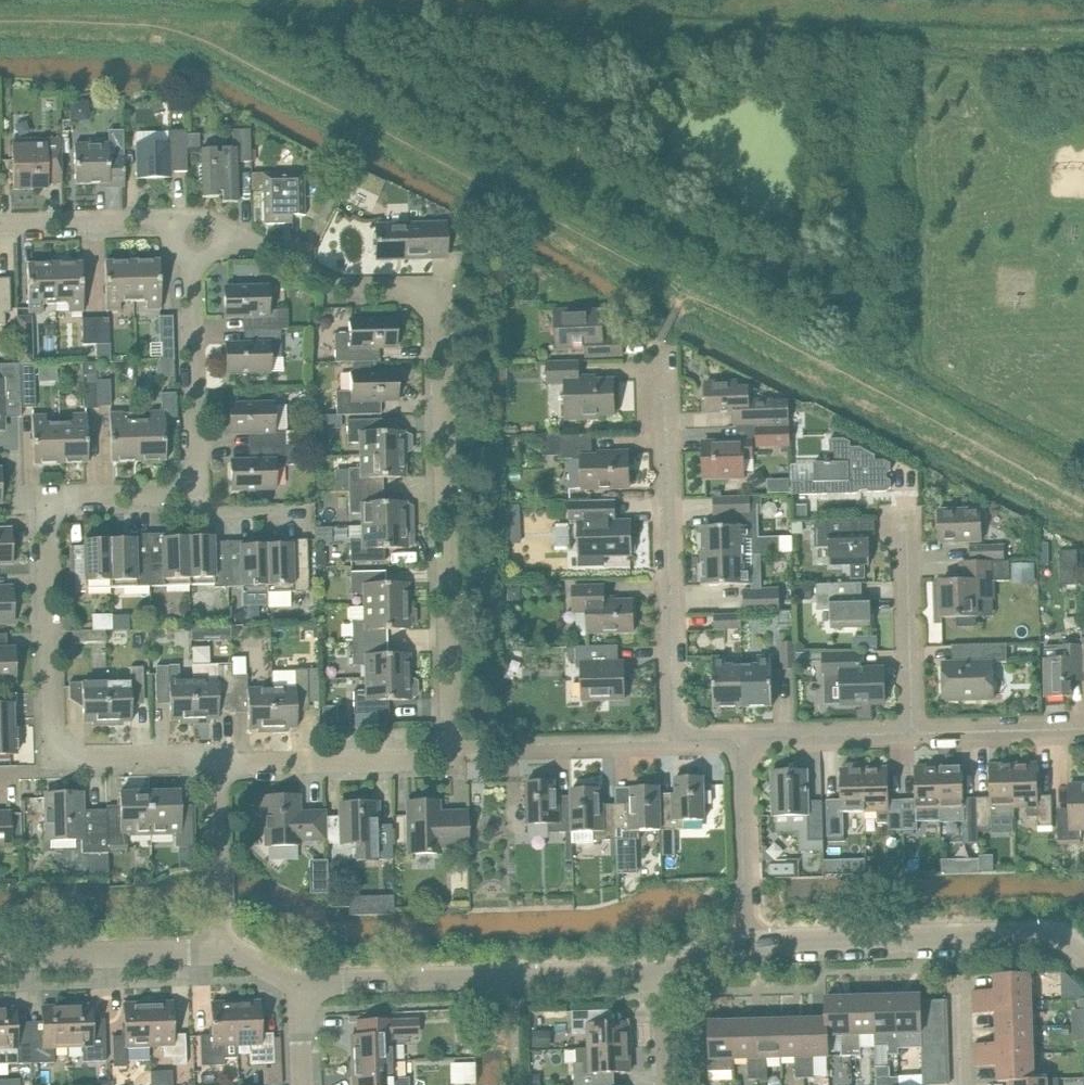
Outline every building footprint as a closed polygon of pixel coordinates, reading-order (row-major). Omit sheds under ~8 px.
[(185,98),(172,98),(173,114),(186,113),(185,98)] [(137,143),(137,155),(138,177),(164,176),(164,172),(187,171),(186,130),(167,131),(168,142),(137,143)] [(198,181),(203,184),(203,197),(223,196),(223,202),(238,202),(237,162),(251,161),(250,130),(232,130),(232,148),(202,149),(202,161),(197,166),(198,181)] [(12,145),(13,167),(13,189),(48,188),(48,183),(62,182),(61,138),(29,139),(30,144),(12,145)] [(74,145),(75,161),(76,183),(109,182),(109,186),(125,186),(124,155),(109,155),(108,144),(74,145)] [(332,166),(323,161),(315,178),(323,182),(332,166)] [(263,189),(263,202),(263,224),(285,223),(285,215),(305,215),(305,177),(293,177),(292,173),(265,173),(266,189),(263,189)] [(376,224),(376,237),(377,259),(446,257),(445,222),(376,224)] [(131,261),(132,301),(147,300),(147,309),(161,308),(160,260),(131,261)] [(132,301),(131,261),(105,262),(106,310),(121,310),(120,301),(132,301)] [(82,262),(53,263),(55,303),(68,303),(68,311),(84,310),(82,262)] [(55,303),(53,263),(27,264),(29,312),(41,312),(41,304),(55,303)] [(6,324),(5,313),(11,313),(10,277),(0,278),(0,325),(6,324)] [(251,329),(281,329),(289,329),(288,309),(268,309),(268,285),(224,286),(225,317),(250,316),(251,329)] [(587,356),(600,356),(622,355),(621,337),(603,338),(602,313),(594,314),(594,310),(578,311),(578,309),(556,310),(557,350),(586,348),(587,356)] [(174,342),(173,324),(173,316),(159,316),(159,343),(174,342)] [(336,362),(350,361),(353,361),(370,361),(372,361),(372,348),(396,347),(396,317),(350,319),(350,333),(335,333),(336,362)] [(95,344),(94,318),(81,318),(82,344),(95,344)] [(107,318),(94,318),(95,344),(108,343),(107,318)] [(281,329),(251,329),(251,342),(226,343),(227,373),(270,372),(270,357),(282,356),(281,329)] [(19,363),(33,363),(32,338),(18,338),(19,363)] [(370,361),(353,361),(353,372),(371,371),(370,361)] [(565,383),(566,419),(588,418),(588,415),(615,414),(614,379),(579,380),(578,362),(548,363),(549,383),(565,383)] [(19,363),(0,364),(0,429),(4,429),(3,417),(21,416),(21,407),(19,363)] [(35,363),(33,363),(19,363),(21,407),(36,407),(35,385),(35,363)] [(507,364),(489,365),(490,378),(507,377),(507,364)] [(341,415),(351,414),(373,414),(373,401),(398,400),(397,371),(371,371),(353,372),(350,372),(350,391),(335,391),(336,415),(341,415)] [(96,405),(95,380),(95,374),(81,374),(82,409),(96,408),(96,405)] [(109,380),(95,380),(96,405),(109,405),(109,380)] [(758,426),(790,426),(789,404),(773,405),(773,400),(749,401),(749,388),(738,388),(738,381),(706,382),(707,413),(735,412),(735,427),(758,426)] [(136,420),(139,461),(166,460),(165,425),(176,424),(175,393),(160,393),(160,411),(149,411),(149,420),(136,420)] [(256,446),(286,445),(286,431),(274,432),(273,402),(230,403),(231,434),(255,433),(256,446)] [(139,461),(136,420),(123,420),(122,412),(110,413),(111,461),(139,461)] [(58,423),(61,463),(88,462),(87,414),(72,414),(73,423),(58,423)] [(61,463),(58,423),(46,423),(46,415),(32,415),(34,464),(61,463)] [(336,415),(328,415),(328,428),(341,428),(341,415),(336,415)] [(358,455),(405,454),(405,453),(412,449),(411,435),(405,433),(405,431),(375,432),(375,419),(346,420),(346,442),(358,442),(358,455)] [(790,426),(758,426),(759,446),(791,445),(790,426)] [(592,446),(591,434),(560,434),(560,458),(582,457),(583,488),(608,487),(630,487),(629,454),(593,455),(593,446),(592,446)] [(832,462),(815,462),(790,464),(792,496),(856,493),(862,490),(867,490),(867,491),(886,491),(891,488),(891,480),(887,478),(887,473),(891,471),(891,463),(872,453),(844,437),(831,438),(832,462)] [(753,441),(735,441),(714,441),(714,446),(703,446),(704,478),(728,477),(728,475),(744,475),(744,457),(753,457),(753,441)] [(294,445),(286,445),(256,446),(256,459),(231,460),(232,490),(275,489),(275,465),(295,465),(294,445)] [(405,454),(358,455),(359,467),(347,468),(348,490),(377,489),(376,477),(406,476),(405,454)] [(377,502),(377,489),(348,490),(348,512),(360,512),(360,525),(414,524),(413,506),(407,503),(407,502),(377,502)] [(714,514),(751,514),(750,498),(714,499),(714,514)] [(761,498),(750,498),(751,514),(758,513),(761,513),(761,498)] [(504,500),(504,513),(514,513),(514,500),(504,500)] [(609,500),(587,500),(571,501),(571,524),(579,524),(580,565),(605,565),(604,555),(632,554),(632,550),(636,550),(636,538),(631,538),(631,521),(609,522),(609,500)] [(807,504),(796,504),(797,517),(808,517),(807,504)] [(981,509),(960,510),(938,510),(939,542),(982,540),(981,509)] [(831,564),(847,564),(869,563),(868,546),(869,546),(869,534),(855,534),(855,519),(814,521),(815,547),(831,546),(831,564)] [(414,524),(360,525),(361,537),(349,538),(349,562),(379,561),(378,548),(408,547),(408,546),(414,543),(414,524)] [(702,557),(744,556),(743,540),(752,539),(751,525),(702,527),(702,557)] [(11,563),(10,528),(0,529),(0,563),(11,563)] [(167,533),(147,534),(149,585),(188,584),(186,537),(167,537),(167,533)] [(149,585),(147,534),(130,534),(130,538),(107,539),(110,587),(149,585)] [(227,586),(226,541),(214,542),(214,536),(186,537),(188,584),(214,584),(214,587),(227,586)] [(110,587),(107,539),(84,540),(84,545),(70,546),(72,591),(87,591),(86,587),(110,587)] [(265,544),(266,592),(309,591),(307,539),(287,539),(287,544),(265,544)] [(246,541),(226,541),(227,586),(241,586),(242,593),(266,592),(265,544),(246,545),(246,541)] [(1004,544),(970,545),(971,560),(1004,559),(1004,544)] [(1049,548),(1038,549),(1039,566),(1049,566),(1049,548)] [(315,550),(315,567),(326,567),(326,550),(315,550)] [(1078,550),(1060,551),(1061,568),(1078,568),(1078,550)] [(744,556),(702,557),(703,585),(753,584),(753,571),(744,572),(744,556)] [(1013,583),(1036,582),(1036,560),(1012,560),(1013,583)] [(958,626),(975,625),(975,615),(977,615),(977,599),(985,599),(985,581),(993,581),(992,561),(962,562),(962,580),(941,581),(942,617),(958,617),(958,626)] [(362,606),(409,605),(409,583),(379,584),(379,571),(350,572),(351,593),(362,592),(362,606)] [(832,628),(849,627),(870,627),(870,609),(871,609),(871,596),(857,597),(856,582),(816,584),(817,610),(832,610),(832,628)] [(588,633),(612,632),(634,632),(633,600),(604,600),(604,585),(573,586),(574,613),(588,613),(588,633)] [(812,599),(811,586),(795,586),(795,599),(812,599)] [(13,622),(12,587),(0,587),(0,622),(13,622)] [(507,587),(506,601),(514,601),(520,595),(520,587),(507,587)] [(745,613),(780,611),(779,588),(744,590),(745,613)] [(409,605),(362,606),(363,619),(351,619),(352,641),(381,642),(380,629),(410,628),(410,627),(416,624),(416,609),(409,606),(409,605)] [(715,629),(741,628),(741,616),(714,617),(715,629)] [(228,627),(219,627),(220,640),(231,640),(230,627),(228,627)] [(73,643),(94,643),(106,642),(105,629),(72,631),(73,643)] [(381,642),(352,641),(352,663),(364,663),(365,676),(411,676),(410,654),(381,654),(381,642)] [(782,670),(795,669),(795,643),(782,643),(782,670)] [(1007,662),(1007,644),(952,645),(953,662),(943,662),(944,700),(994,699),(993,662),(1007,662)] [(582,665),(582,679),(583,700),(625,699),(624,661),(619,661),(618,645),(576,646),(577,661),(577,665),(582,665)] [(576,646),(569,647),(569,661),(577,661),(576,646)] [(1082,647),(1059,647),(1060,660),(1045,661),(1046,696),(1072,696),(1071,680),(1083,680),(1083,673),(1083,647),(1082,647)] [(15,681),(14,649),(0,649),(0,682),(15,681)] [(884,668),(861,669),(860,652),(824,653),(824,676),(842,676),(842,704),(885,703),(884,668)] [(743,706),(742,665),(727,666),(727,657),(713,657),(714,707),(743,706)] [(742,665),(743,706),(773,706),(772,657),(757,657),(757,665),(742,665)] [(233,696),(232,674),(232,663),(217,664),(217,678),(192,678),(195,723),(210,722),(210,719),(219,718),(218,697),(233,696)] [(195,723),(192,678),(169,679),(168,675),(168,665),(156,666),(157,698),(169,698),(170,720),(179,720),(179,723),(195,723)] [(130,676),(143,676),(143,666),(130,667),(130,676)] [(295,687),(270,687),(273,732),(288,731),(288,728),(297,727),(296,702),(309,701),(308,668),(294,669),(295,687)] [(247,674),(232,674),(233,696),(233,707),(248,707),(248,729),(258,728),(258,732),(273,732),(270,687),(247,688),(247,674)] [(411,679),(411,676),(365,676),(365,690),(354,690),(354,713),(382,713),(382,700),(411,699),(411,698),(418,694),(417,682),(411,679)] [(107,681),(108,725),(123,725),(123,721),(132,721),(131,680),(107,681)] [(108,725),(107,681),(69,682),(70,699),(83,698),(83,722),(92,722),(92,725),(108,725)] [(1029,695),(1021,703),(1027,709),(1035,702),(1029,695)] [(17,754),(16,729),(14,729),(13,704),(0,704),(0,754),(17,754)] [(990,797),(977,797),(978,828),(992,828),(992,808),(1015,807),(1014,763),(989,764),(990,797)] [(1027,817),(1038,817),(1038,827),(1052,826),(1052,795),(1038,795),(1038,763),(1014,763),(1015,807),(1027,807),(1027,817)] [(978,828),(977,797),(964,797),(963,765),(938,766),(939,809),(963,809),(964,828),(978,828)] [(939,809),(938,766),(915,766),(916,799),(903,799),(904,830),(918,829),(918,821),(927,821),(926,810),(939,809)] [(904,830),(903,799),(889,800),(888,767),(865,768),(865,811),(878,811),(878,823),(888,822),(889,830),(904,830)] [(865,811),(865,768),(840,769),(841,801),(828,802),(829,832),(843,831),(842,812),(865,811)] [(824,848),(823,839),(822,800),(808,801),(807,769),(772,770),(773,783),(766,791),(773,797),(774,829),(798,829),(798,848),(824,848)] [(676,794),(660,794),(662,830),(684,829),(684,820),(705,820),(704,776),(675,777),(676,794)] [(573,833),(572,796),(556,797),(555,780),(527,781),(528,825),(551,825),(551,834),(573,833)] [(1070,784),(1070,814),(1058,815),(1058,844),(1081,843),(1081,831),(1083,831),(1083,783),(1070,784)] [(662,830),(660,794),(660,786),(632,787),(632,803),(617,804),(618,840),(642,839),(641,830),(662,830)] [(571,789),(572,796),(573,833),(573,843),(595,842),(595,841),(618,840),(617,804),(600,804),(600,788),(571,789)] [(181,790),(149,791),(151,833),(175,833),(175,847),(195,846),(194,805),(181,805),(181,790)] [(151,833),(149,791),(120,792),(120,806),(107,807),(107,809),(108,847),(127,847),(127,834),(151,833)] [(108,847),(107,809),(82,810),(82,793),(46,793),(47,839),(82,838),(82,852),(91,852),(92,873),(108,873),(108,847)] [(326,839),(326,832),(325,811),(300,811),(299,795),(264,796),(265,845),(300,844),(300,839),(326,839)] [(467,845),(467,833),(466,811),(439,812),(438,801),(417,801),(418,812),(408,812),(409,853),(439,852),(439,845),(467,845)] [(393,859),(393,846),(392,824),(375,825),(374,802),(341,803),(342,842),(357,842),(357,860),(393,859)] [(10,833),(9,811),(0,811),(0,845),(10,845),(10,833)] [(675,847),(675,834),(665,835),(666,847),(675,847)] [(1073,861),(1069,858),(1062,858),(1062,868),(1073,868),(1073,861)] [(838,873),(838,861),(827,862),(827,873),(838,873)] [(327,895),(327,882),(316,882),(314,884),(314,895),(327,895)] [(396,898),(378,899),(379,914),(396,913),(396,898)] [(973,1002),(1032,1000),(1031,973),(995,974),(995,990),(973,990),(973,1002)] [(1071,977),(1065,983),(1074,992),(1080,986),(1071,977)] [(921,994),(897,995),(899,1054),(910,1054),(910,1033),(923,1033),(923,1029),(922,1015),(921,1000),(921,994)] [(874,995),(850,996),(852,1055),(862,1055),(862,1035),(875,1034),(874,995)] [(899,1054),(897,995),(874,995),(875,1034),(889,1034),(890,1055),(899,1054)] [(852,1055),(850,996),(826,997),(827,1018),(828,1018),(829,1036),(842,1035),(843,1056),(852,1055)] [(947,999),(921,1000),(922,1015),(947,1014),(947,999)] [(236,1001),(238,1045),(250,1044),(251,1064),(274,1063),(273,1032),(261,1033),(260,1000),(236,1001)] [(1032,1000),(973,1002),(974,1013),(996,1012),(996,1028),(1033,1026),(1032,1000)] [(172,1001),(149,1002),(150,1046),(163,1046),(164,1058),(173,1057),(174,1065),(187,1065),(186,1034),(173,1034),(172,1001)] [(238,1045),(236,1001),(211,1002),(213,1035),(200,1035),(201,1057),(202,1066),(215,1065),(215,1058),(225,1058),(224,1045),(238,1045)] [(150,1046),(149,1002),(124,1003),(125,1036),(113,1036),(114,1067),(127,1067),(127,1047),(150,1046)] [(67,1005),(68,1047),(82,1047),(82,1062),(106,1061),(105,1030),(92,1030),(91,1004),(67,1005)] [(68,1047),(67,1005),(42,1006),(43,1032),(30,1033),(31,1064),(54,1063),(54,1048),(68,1047)] [(0,1008),(0,1050),(6,1050),(7,1065),(31,1064),(30,1033),(17,1033),(16,1007),(0,1008)] [(588,1050),(630,1048),(629,1022),(603,1023),(602,1010),(572,1011),(573,1036),(588,1036),(588,1050)] [(947,1014),(922,1015),(923,1029),(947,1028),(947,1014)] [(803,1018),(780,1019),(782,1057),(796,1057),(797,1078),(806,1078),(803,1018)] [(828,1018),(827,1018),(803,1018),(806,1078),(816,1078),(815,1056),(829,1056),(829,1036),(828,1018)] [(780,1019),(756,1020),(758,1079),(769,1079),(768,1058),(782,1057),(780,1019)] [(352,1064),(394,1063),(393,1045),(408,1044),(408,1035),(416,1035),(416,1020),(379,1022),(379,1034),(351,1036),(352,1064)] [(735,1058),(733,1020),(710,1021),(711,1059),(705,1059),(705,1072),(710,1072),(710,1080),(721,1080),(721,1071),(735,1071),(735,1058)] [(756,1020),(733,1020),(735,1058),(749,1058),(750,1079),(758,1079),(756,1020)] [(1033,1026),(996,1028),(997,1043),(975,1043),(975,1055),(1033,1053),(1033,1026)] [(947,1028),(923,1029),(923,1033),(923,1043),(948,1042),(947,1028)] [(535,1052),(547,1051),(547,1036),(535,1036),(535,1052)] [(948,1056),(948,1042),(923,1043),(924,1057),(948,1056)] [(588,1050),(589,1063),(574,1064),(575,1084),(605,1084),(605,1072),(631,1071),(630,1048),(588,1050)] [(1033,1053),(975,1055),(976,1066),(998,1065),(998,1081),(1011,1081),(1011,1080),(1034,1080),(1034,1079),(1033,1053)] [(948,1056),(924,1057),(924,1071),(949,1070),(948,1056)] [(352,1064),(353,1084),(410,1084),(409,1078),(395,1079),(394,1063),(352,1064)] [(155,1084),(178,1084),(178,1069),(155,1069),(155,1084)] [(924,1071),(924,1084),(929,1084),(949,1084),(949,1070),(924,1071)] [(527,1077),(527,1084),(540,1084),(540,1077),(530,1077),(527,1077)]
